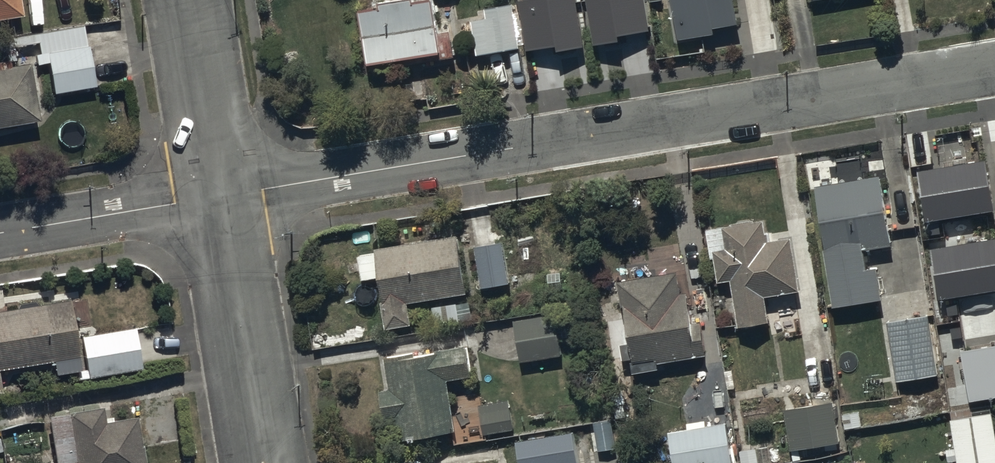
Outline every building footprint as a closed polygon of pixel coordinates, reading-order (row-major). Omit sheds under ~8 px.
[(18,0),(0,0),(0,27),(22,23),(18,0)] [(573,0),(521,0),(521,1),(517,2),(525,51),(555,46),(556,53),(581,49),(573,0)] [(593,47),(618,42),(617,36),(647,31),(642,0),(586,0),(593,47)] [(678,41),(713,35),(712,29),(736,25),(732,0),(670,0),(678,41)] [(379,14),(360,17),(367,71),(405,66),(406,71),(455,64),(452,37),(440,38),(436,8),(415,11),(414,2),(378,7),(379,14)] [(512,12),(471,16),(476,62),(517,58),(512,12)] [(41,59),(46,58),(53,99),(97,92),(90,50),(87,50),(84,30),(37,37),(41,59)] [(0,73),(0,136),(42,129),(32,68),(0,73)] [(984,160),(916,172),(925,223),(993,212),(984,160)] [(882,182),(815,192),(833,313),(885,305),(880,273),(869,275),(865,254),(893,250),(882,182)] [(765,227),(707,234),(710,265),(715,265),(718,288),(731,287),(736,334),(771,330),(768,303),(801,299),(794,244),(771,246),(770,238),(766,239),(765,227)] [(930,249),(939,301),(994,292),(994,238),(930,249)] [(376,257),(358,260),(362,285),(380,283),(386,335),(413,331),(410,308),(469,301),(461,241),(376,252),(376,257)] [(509,289),(502,248),(468,254),(475,295),(509,289)] [(682,282),(620,287),(623,318),(625,318),(631,386),(645,385),(644,376),(659,374),(658,368),(706,364),(703,326),(694,327),(691,299),(683,300),(682,282)] [(49,382),(81,376),(68,305),(35,311),(34,302),(17,305),(18,314),(0,317),(0,376),(46,367),(49,382)] [(470,302),(432,307),(435,330),(473,325),(470,302)] [(886,320),(896,388),(940,382),(930,314),(886,320)] [(557,318),(514,324),(520,367),(563,361),(557,318)] [(142,374),(135,331),(80,340),(87,383),(142,374)] [(960,352),(968,402),(994,398),(994,346),(960,352)] [(389,392),(380,393),(384,428),(397,427),(400,449),(457,443),(451,387),(474,385),(470,348),(385,358),(389,392)] [(924,401),(891,407),(894,425),(928,419),(924,401)] [(510,404),(479,409),(484,439),(514,434),(510,404)] [(784,415),(793,462),(800,462),(802,462),(800,456),(842,448),(834,406),(784,415)] [(139,423),(106,427),(105,413),(83,416),(51,421),(57,462),(145,462),(139,423)] [(951,421),(958,462),(994,462),(994,428),(993,414),(951,421)] [(669,437),(673,462),(732,462),(727,428),(669,437)] [(572,433),(516,443),(520,462),(577,462),(572,433)]
